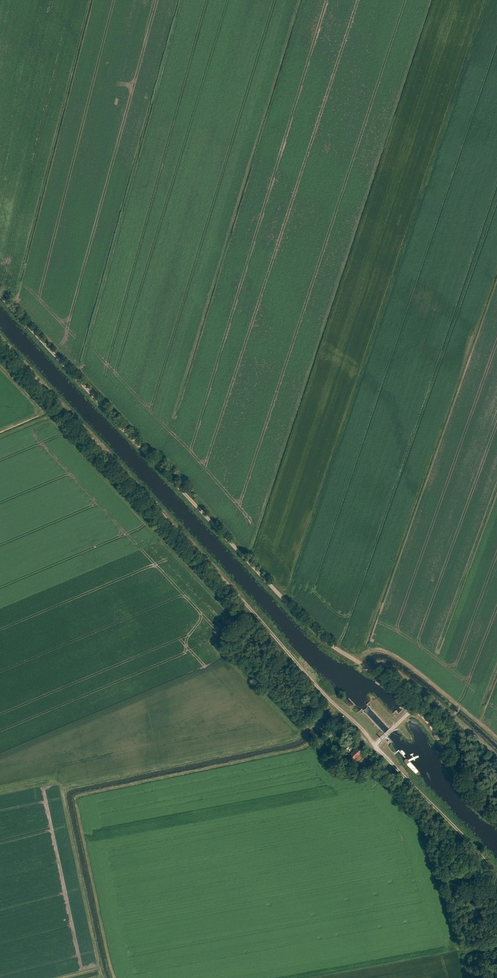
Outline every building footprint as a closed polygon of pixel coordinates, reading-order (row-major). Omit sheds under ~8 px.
[(359,754),(362,751),(358,747),(349,756),(350,757),(348,759),(350,761),(352,759),(353,760),(355,759),(364,768),(365,767),(367,769),(370,766),(359,754)] [(350,763),(346,759),(340,765),(344,769),(350,763)]
